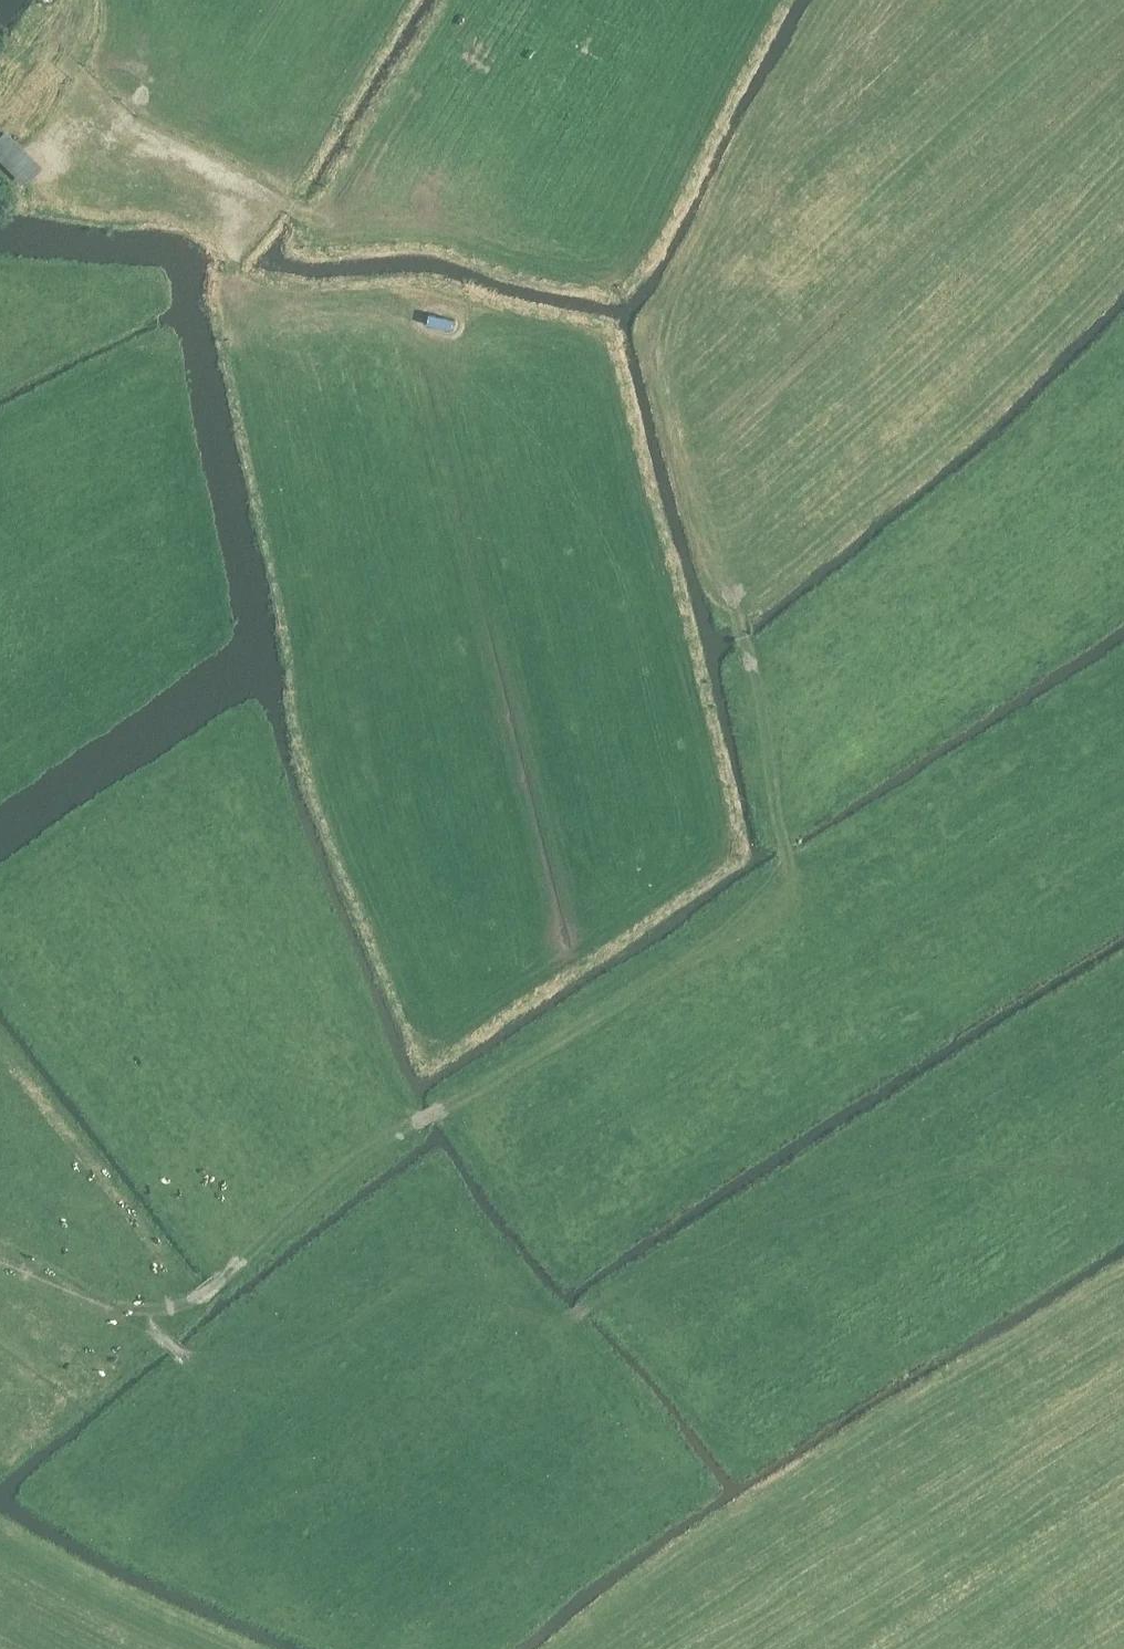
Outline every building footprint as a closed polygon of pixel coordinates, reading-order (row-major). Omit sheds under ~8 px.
[(0,141),(0,154),(9,162),(22,148),(6,134),(0,141)]
